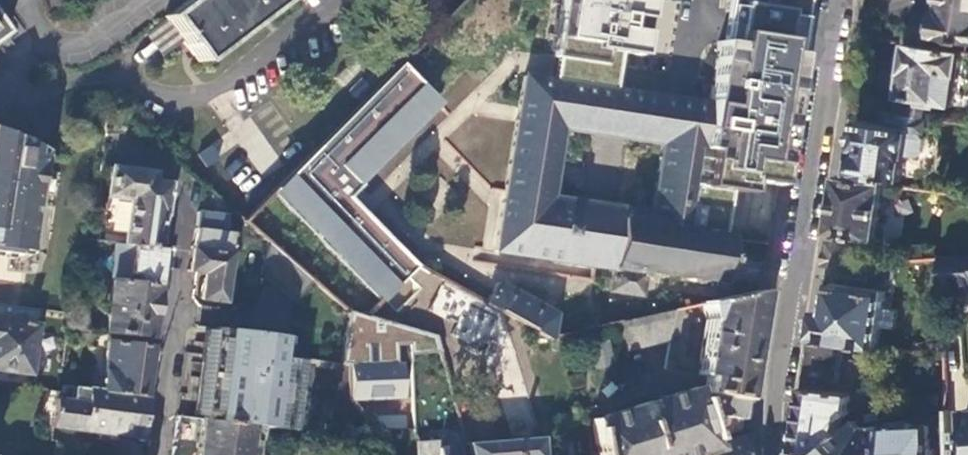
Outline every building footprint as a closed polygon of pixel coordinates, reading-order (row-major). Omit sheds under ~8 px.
[(199,63),(282,0),(186,0),(164,17),(184,43),(199,63)] [(552,59),(556,59),(552,82),(612,91),(618,53),(640,56),(648,0),(561,0),(552,59)] [(695,9),(698,6),(707,0),(687,0),(695,9)] [(722,41),(718,40),(708,105),(787,117),(791,88),(799,38),(805,0),(728,0),(722,41)] [(967,42),(967,0),(944,0),(942,10),(941,10),(936,37),(967,42)] [(954,105),(962,52),(912,44),(901,113),(933,118),(936,102),(954,105)] [(268,194),(379,304),(415,268),(345,199),(358,186),(356,184),(351,179),(433,97),(398,64),(268,194)] [(787,117),(708,105),(612,91),(552,82),(521,77),(496,252),(497,252),(644,274),(644,271),(613,266),(620,220),(723,235),(729,193),(750,196),(752,184),(776,188),(787,117)] [(484,99),(496,105),(506,87),(493,81),(484,99)] [(356,184),(438,102),(433,97),(351,179),(356,184)] [(931,132),(933,118),(901,113),(888,111),(886,123),(863,119),(858,149),(865,150),(864,157),(860,156),(857,171),(860,171),(859,179),(884,182),(885,177),(905,180),(909,156),(911,156),(912,152),(916,153),(920,149),(922,138),(919,132),(915,132),(916,129),(931,132)] [(43,149),(0,132),(0,253),(15,255),(16,249),(30,252),(43,149)] [(134,247),(161,251),(163,234),(165,217),(169,217),(172,186),(156,184),(157,175),(113,170),(109,200),(131,202),(126,246),(134,247)] [(859,179),(841,176),(836,203),(832,231),(878,239),(887,183),(884,182),(859,179)] [(914,200),(889,196),(883,236),(908,239),(914,200)] [(190,271),(196,272),(204,273),(202,282),(201,298),(225,302),(232,233),(221,232),(223,215),(196,211),(190,271)] [(613,266),(644,271),(661,274),(660,277),(663,277),(664,274),(680,277),(680,280),(683,280),(683,277),(700,280),(700,282),(702,283),(703,280),(719,282),(719,285),(721,285),(722,282),(726,283),(726,281),(722,280),(729,237),(723,235),(620,220),(613,266)] [(853,244),(830,241),(826,265),(859,263),(861,249),(852,248),(853,244)] [(266,242),(258,274),(328,327),(344,333),(368,316),(343,308),(266,242)] [(911,260),(937,258),(937,249),(925,250),(925,246),(910,247),(911,260)] [(134,285),(156,288),(161,251),(134,247),(130,275),(135,275),(134,285)] [(944,258),(944,284),(967,283),(967,257),(944,258)] [(831,311),(820,309),(816,336),(845,341),(880,346),(889,290),(836,281),(831,311)] [(109,332),(150,337),(153,312),(156,288),(134,285),(111,282),(104,331),(109,332)] [(560,316),(498,283),(497,283),(485,305),(548,339),(548,337),(560,316)] [(753,344),(761,291),(751,292),(702,303),(706,324),(698,374),(705,375),(747,383),(753,344)] [(37,309),(0,304),(0,370),(29,375),(36,324),(35,323),(37,309)] [(672,369),(682,308),(672,310),(667,341),(663,368),(672,369)] [(667,341),(672,310),(628,320),(619,322),(617,322),(623,351),(667,341)] [(619,322),(628,320),(627,312),(618,314),(619,322)] [(435,336),(407,327),(409,355),(439,353),(435,336)] [(202,414),(201,422),(265,431),(275,432),(283,433),(283,429),(293,356),(287,356),(289,337),(213,328),(212,337),(202,412),(202,414)] [(583,330),(548,337),(548,339),(551,350),(585,342),(583,330)] [(149,348),(150,337),(109,332),(108,342),(149,348)] [(202,412),(212,337),(202,336),(193,411),(202,412)] [(816,336),(812,358),(805,406),(797,454),(888,454),(886,425),(865,427),(857,416),(842,427),(840,423),(840,417),(845,417),(848,409),(853,407),(854,406),(857,406),(860,394),(856,393),(856,392),(838,388),(845,341),(816,336)] [(147,368),(149,348),(108,342),(101,392),(143,397),(147,368)] [(401,362),(350,364),(351,401),(370,400),(402,399),(401,362)] [(744,400),(747,383),(705,375),(702,393),(744,400)] [(140,419),(143,397),(101,392),(61,386),(60,392),(55,391),(50,428),(138,439),(140,419)] [(744,400),(702,393),(697,392),(695,387),(591,420),(595,454),(698,454),(708,452),(713,450),(712,445),(703,413),(718,415),(712,423),(716,436),(739,432),(744,400)] [(403,418),(402,399),(370,400),(380,419),(386,423),(403,418)] [(934,422),(909,423),(904,419),(894,420),(889,425),(886,425),(888,454),(936,454),(934,422)] [(201,422),(200,427),(196,454),(252,454),(252,449),(248,449),(249,440),(264,442),(265,431),(201,422)] [(712,445),(713,450),(708,452),(708,454),(752,454),(754,434),(726,441),(712,445)] [(465,445),(468,454),(542,454),(540,439),(465,445)] [(417,442),(417,454),(438,454),(437,449),(437,442),(417,442)]
